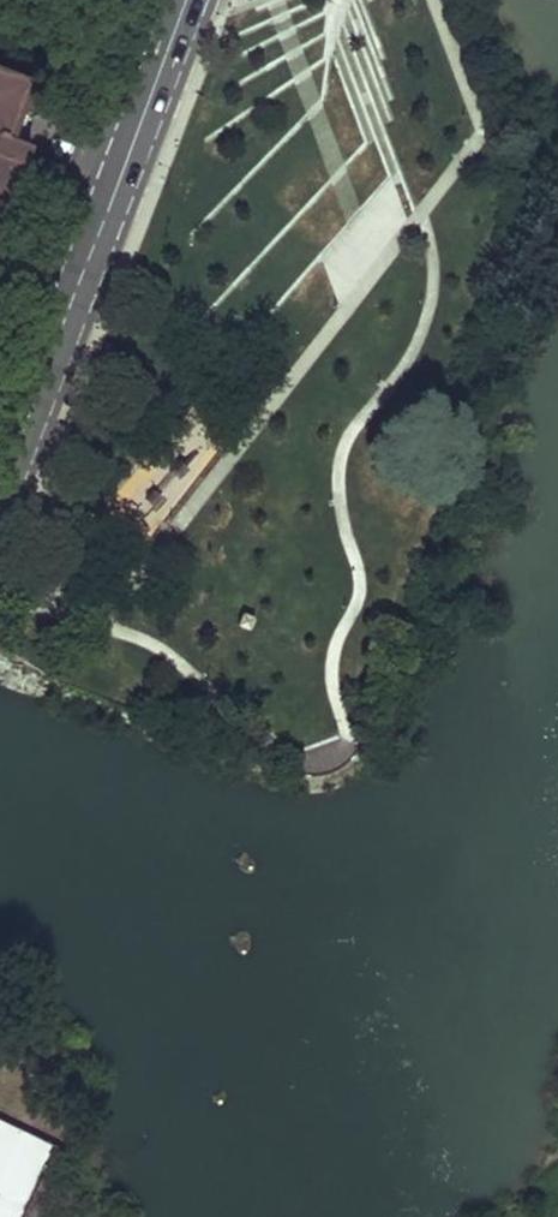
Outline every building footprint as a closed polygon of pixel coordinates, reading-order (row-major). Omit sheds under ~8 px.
[(25,154),(6,147),(28,87),(0,77),(0,223),(25,154)] [(244,613),(239,627),(252,632),(258,617),(244,613)] [(57,1149),(0,1121),(0,1216),(23,1216),(57,1149)]
